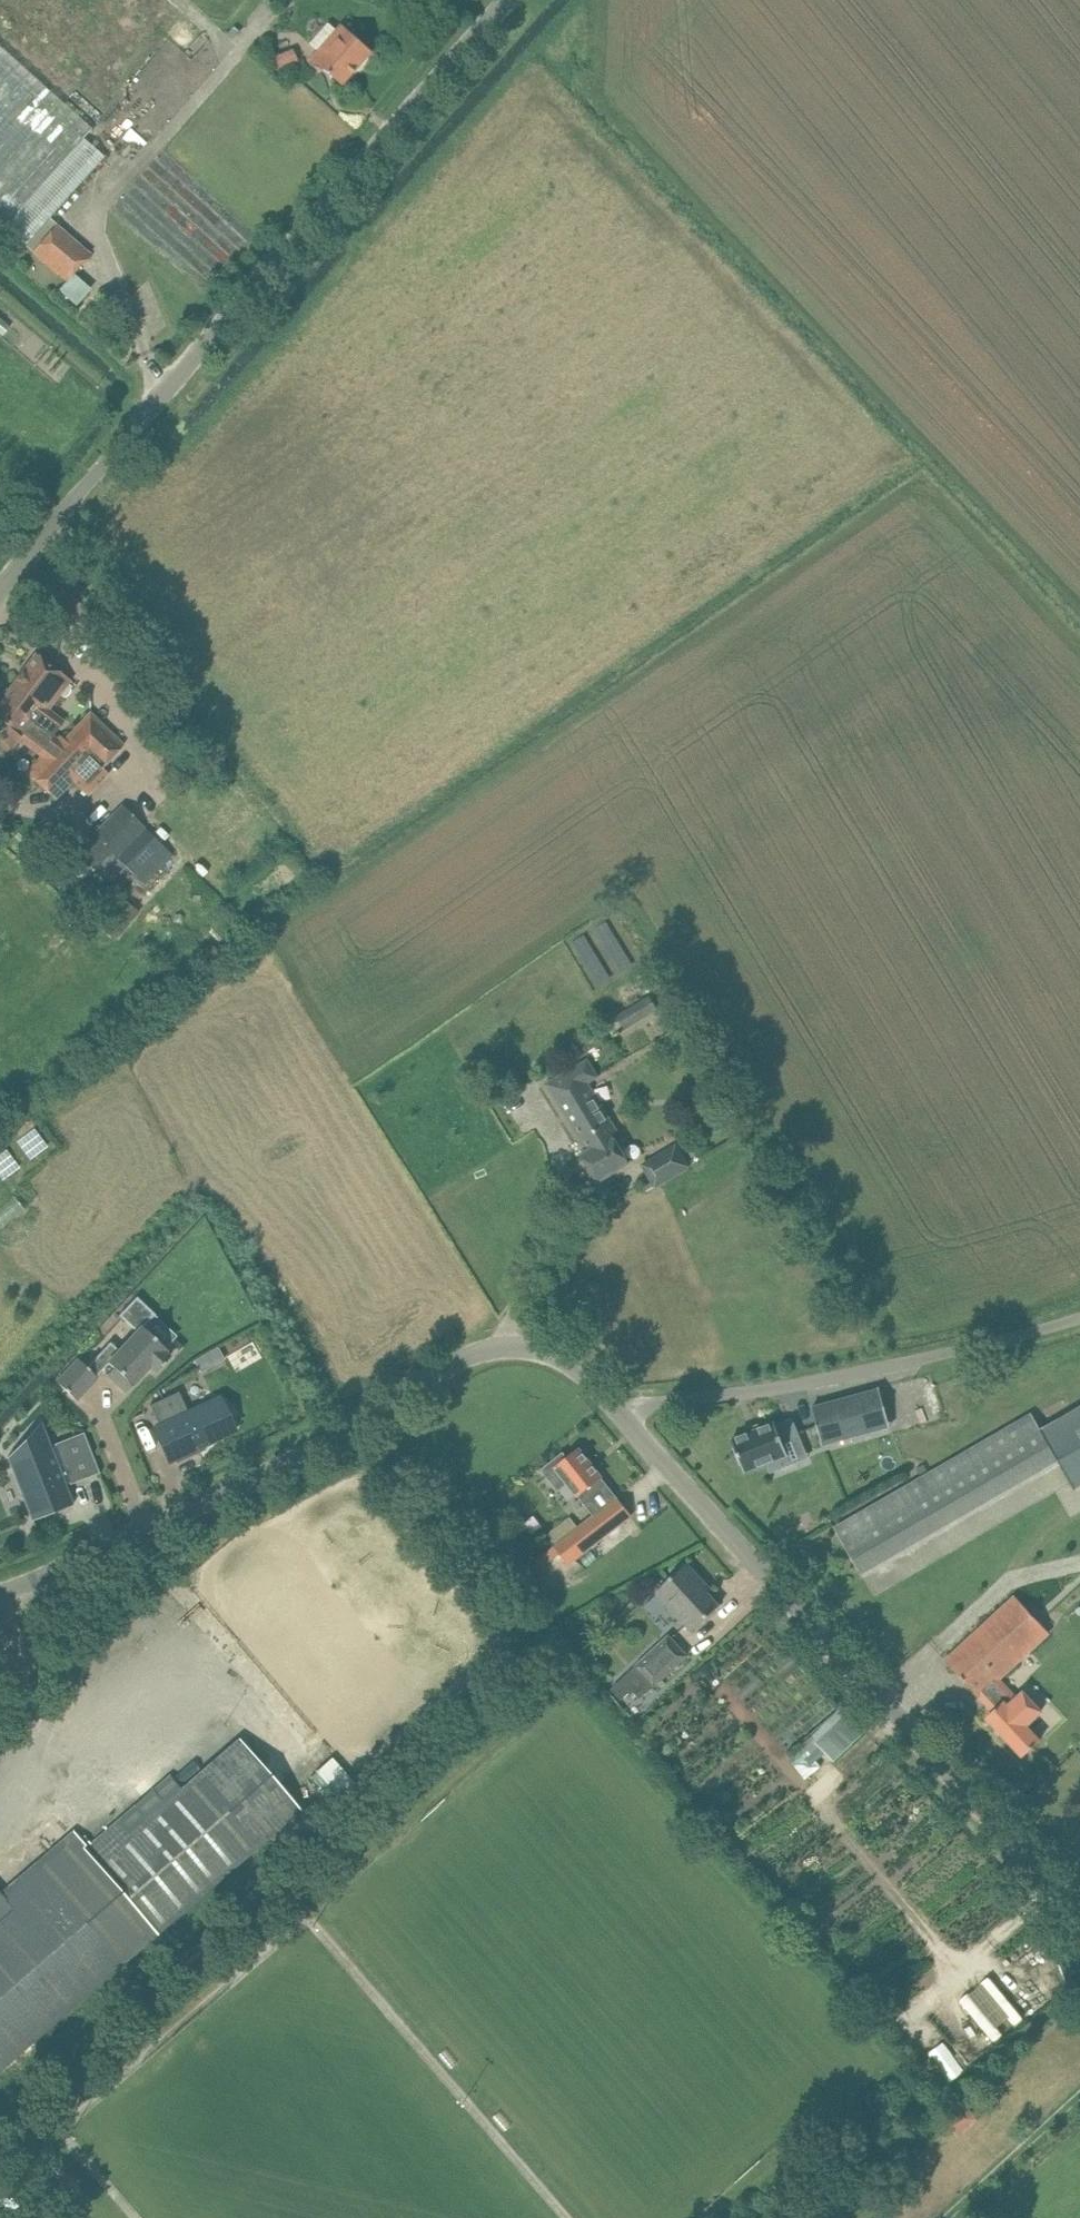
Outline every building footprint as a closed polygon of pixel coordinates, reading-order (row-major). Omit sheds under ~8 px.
[(312,57),(327,70),(343,85),(373,51),(342,24),(338,29),(329,22),(311,43),(319,50),(312,57)] [(26,245),(49,218),(105,156),(84,137),(92,128),(0,45),(0,222),(26,245)] [(277,56),(282,70),(304,62),(298,48),(277,56)] [(49,218),(26,245),(66,280),(90,254),(49,218)] [(2,697),(52,734),(59,726),(44,714),(71,679),(35,653),(2,697)] [(2,697),(0,700),(0,764),(0,765),(20,738),(24,742),(27,738),(42,748),(52,734),(2,697)] [(99,767),(101,765),(104,762),(106,764),(125,745),(90,710),(66,734),(99,767)] [(62,738),(59,734),(27,768),(56,799),(73,781),(87,795),(109,773),(101,765),(99,767),(66,734),(62,738)] [(121,804),(76,850),(97,870),(113,853),(145,882),(172,855),(121,804)] [(125,900),(101,927),(112,936),(136,909),(125,900)] [(616,1016),(626,1030),(657,1010),(648,995),(616,1016)] [(599,1077),(588,1058),(576,1065),(546,1083),(587,1151),(582,1154),(598,1181),(629,1163),(613,1136),(618,1133),(588,1083),(599,1077)] [(640,1165),(655,1189),(690,1167),(675,1143),(640,1165)] [(78,1358),(57,1381),(76,1400),(97,1377),(96,1376),(97,1375),(109,1363),(113,1367),(107,1374),(126,1391),(136,1381),(147,1368),(150,1366),(155,1371),(170,1356),(164,1350),(166,1348),(143,1327),(155,1314),(137,1296),(119,1315),(137,1331),(119,1350),(110,1342),(86,1367),(78,1358)] [(217,1347),(205,1353),(212,1365),(223,1358),(217,1347)] [(857,1435),(855,1426),(888,1417),(880,1388),(812,1406),(822,1445),(857,1435)] [(154,1428),(162,1445),(167,1443),(176,1463),(205,1449),(204,1445),(225,1435),(209,1402),(188,1411),(178,1391),(149,1405),(159,1425),(154,1428)] [(1039,1416),(1042,1422),(836,1512),(867,1583),(878,1578),(880,1582),(996,1531),(990,1517),(981,1521),(975,1507),(1069,1465),(1079,1486),(1079,1485),(1079,1398),(1039,1416)] [(746,1433),(731,1439),(744,1472),(767,1463),(768,1463),(771,1472),(791,1463),(789,1458),(783,1442),(799,1435),(792,1419),(777,1425),(776,1425),(776,1424),(775,1422),(760,1427),(758,1423),(744,1429),(746,1433)] [(70,1481),(98,1471),(98,1473),(100,1472),(84,1432),(82,1432),(83,1434),(56,1445),(55,1443),(54,1443),(55,1446),(51,1447),(41,1421),(39,1422),(40,1425),(9,1458),(8,1455),(7,1457),(32,1520),(34,1520),(32,1515),(70,1500),(72,1505),(73,1504),(65,1483),(69,1482),(70,1484),(71,1484),(70,1481)] [(559,1552),(569,1565),(631,1515),(579,1449),(567,1459),(563,1454),(543,1470),(558,1489),(567,1482),(594,1516),(544,1556),(548,1561),(559,1552)] [(687,1563),(657,1590),(693,1629),(720,1604),(719,1603),(718,1604),(707,1592),(711,1588),(710,1587),(710,1588),(687,1563)] [(1012,1598),(945,1660),(993,1711),(987,1717),(1023,1756),(1041,1740),(1027,1725),(1042,1710),(1024,1690),(1017,1697),(1000,1679),(1047,1635),(1012,1598)] [(668,1633),(634,1665),(654,1687),(689,1655),(668,1633)] [(844,1708),(790,1756),(807,1775),(831,1754),(837,1761),(867,1734),(844,1708)] [(105,1978),(301,1808),(239,1738),(182,1788),(170,1775),(118,1820),(91,1843),(85,1835),(78,1841),(70,1833),(42,1857),(35,1863),(0,1894),(0,2069),(105,1978)] [(337,1757),(308,1778),(330,1810),(360,1788),(337,1757)]
